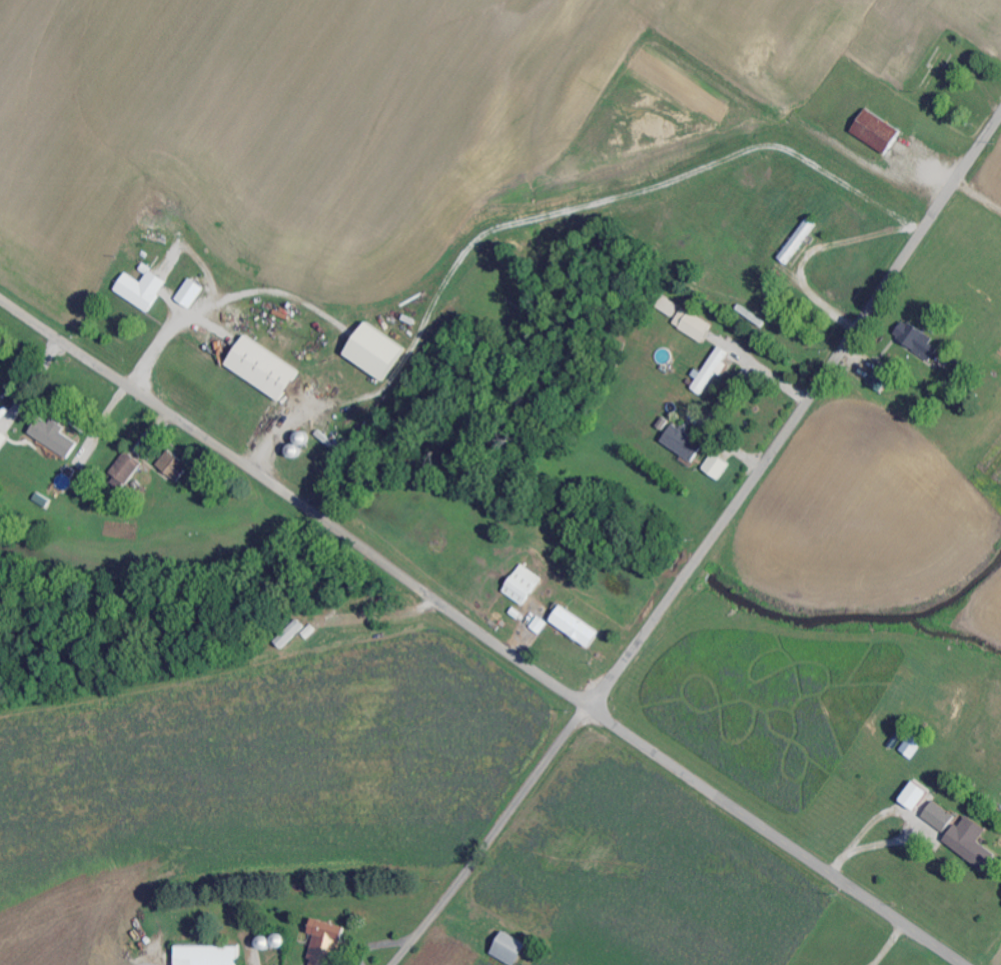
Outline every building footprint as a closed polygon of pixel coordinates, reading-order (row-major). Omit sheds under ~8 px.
[(853,132),(887,155),(903,132),(869,108),(853,132)] [(820,225),(812,218),(781,258),(790,265),(820,225)] [(116,292),(152,312),(170,282),(151,271),(144,283),(127,273),(116,292)] [(178,300),(192,310),(206,288),(192,279),(178,300)] [(704,342),(714,325),(665,297),(659,308),(678,319),(675,325),(704,342)] [(895,337),(933,361),(941,349),(933,344),(936,339),(906,320),(895,337)] [(346,356),(387,382),(408,348),(368,322),(346,356)] [(283,402),(303,371),(246,336),(227,366),(283,402)] [(704,373),(702,372),(692,387),(704,395),(719,372),(724,375),(730,365),(726,362),(732,353),(722,346),(704,373)] [(52,424),(41,418),(31,433),(71,459),(81,444),(65,433),(68,428),(55,419),(52,424)] [(695,462),(707,445),(675,424),(664,442),(695,462)] [(10,436),(0,430),(0,452),(10,436)] [(340,454),(347,448),(336,436),(329,442),(340,454)] [(180,482),(192,467),(171,450),(159,466),(180,482)] [(112,472),(129,485),(145,464),(129,451),(112,472)] [(705,469),(722,481),(733,465),(715,453),(705,469)] [(526,606),(545,578),(524,564),(505,592),(526,606)] [(553,622),(592,649),(603,633),(563,605),(553,622)] [(307,628),(300,620),(277,642),(284,650),(307,628)] [(903,750),(914,759),(927,745),(916,735),(903,750)] [(918,812),(932,793),(916,782),(902,801),(918,812)] [(947,833),(958,817),(936,802),(925,818),(947,833)] [(981,844),(989,830),(967,815),(947,845),(988,871),(999,855),(981,844)] [(315,920),(311,935),(318,936),(311,964),(336,964),(345,927),(315,920)] [(512,964),(519,964),(529,944),(504,933),(493,956),(512,964)] [(178,948),(178,964),(241,964),(241,947),(178,948)]
